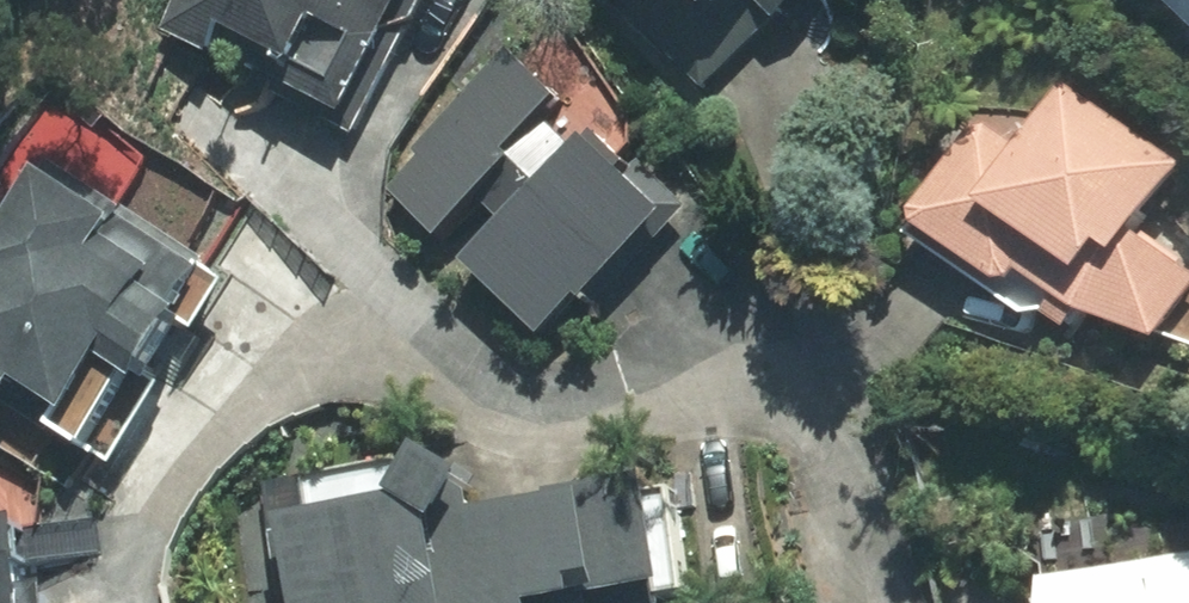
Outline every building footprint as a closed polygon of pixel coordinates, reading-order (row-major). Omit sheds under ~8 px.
[(187,38),(357,136),(435,0),(209,0),(187,38)] [(710,113),(824,0),(598,0),(710,113)] [(1188,35),(1188,0),(1152,0),(1188,35)] [(675,214),(510,49),(380,179),(544,345),(675,214)] [(1063,339),(1158,353),(1188,306),(1188,276),(1137,241),(1184,172),(1073,98),(1059,119),(982,120),(906,233),(1063,339)] [(57,171),(0,259),(0,448),(32,468),(54,433),(118,475),(238,288),(57,171)] [(261,481),(260,602),(298,602),(691,602),(692,506),(497,505),(442,464),(261,481)] [(31,533),(0,535),(0,602),(34,602),(31,533)] [(1041,578),(1044,602),(1188,602),(1188,561),(1041,578)]
